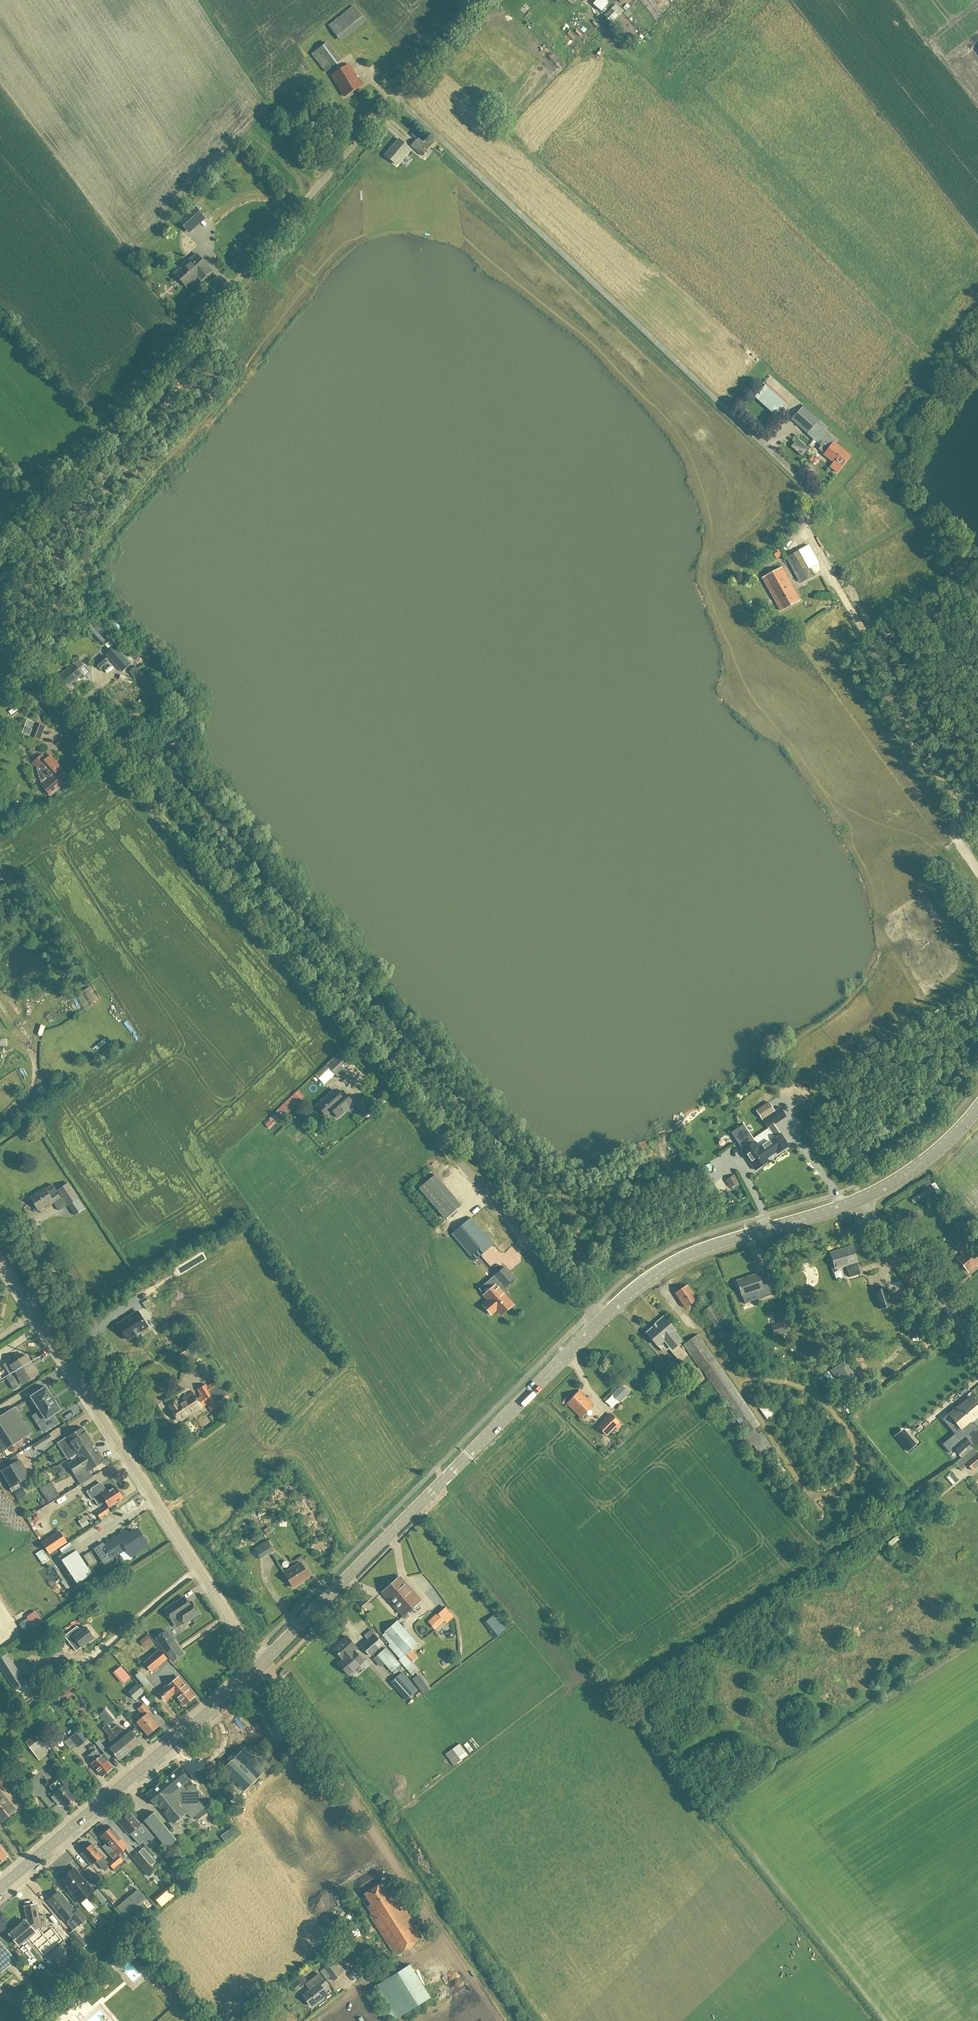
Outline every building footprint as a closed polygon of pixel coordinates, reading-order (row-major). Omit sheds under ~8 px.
[(614,0),(598,0),(595,4),(603,12),(614,0)] [(629,0),(641,14),(649,8),(642,0),(629,0)] [(616,4),(604,16),(611,23),(623,11),(616,4)] [(325,72),(342,60),(328,42),(311,54),(325,72)] [(344,97),(362,86),(349,65),(331,75),(344,97)] [(422,155),(435,140),(431,136),(423,145),(416,138),(410,145),(422,155)] [(396,164),(409,148),(399,139),(385,155),(396,164)] [(194,206),(178,220),(187,230),(203,216),(194,206)] [(208,267),(196,254),(174,274),(186,287),(197,277),(201,281),(212,271),(208,267)] [(776,415),(786,404),(781,399),(770,411),(776,415)] [(803,406),(792,419),(814,439),(815,439),(828,450),(824,454),(834,462),(830,467),(837,472),(850,456),(834,443),(836,440),(823,429),(825,427),(803,406)] [(795,445),(801,451),(805,446),(799,441),(795,445)] [(800,581),(814,573),(800,548),(786,555),(800,581)] [(781,609),(799,599),(782,566),(763,576),(781,609)] [(859,603),(866,597),(859,588),(852,593),(859,603)] [(101,644),(105,640),(90,625),(86,628),(101,644)] [(115,645),(106,653),(121,671),(131,663),(115,645)] [(99,669),(110,661),(104,654),(94,663),(99,669)] [(89,672),(83,665),(78,659),(73,664),(58,677),(68,687),(82,675),(84,677),(89,672)] [(139,675),(144,672),(140,665),(135,669),(139,675)] [(752,700),(756,689),(751,686),(746,697),(752,700)] [(754,702),(763,704),(766,692),(757,690),(754,702)] [(40,739),(44,726),(27,720),(23,733),(40,739)] [(56,762),(50,756),(46,759),(42,755),(32,763),(37,768),(39,766),(49,778),(41,785),(50,796),(64,784),(59,779),(65,774),(56,763),(56,762)] [(69,1013),(80,1007),(77,1000),(65,1006),(69,1013)] [(352,1063),(341,1051),(327,1065),(336,1075),(338,1076),(352,1063)] [(335,1089),(317,1105),(326,1115),(332,1110),(338,1117),(354,1103),(343,1091),(339,1094),(335,1089)] [(299,1090),(293,1096),(299,1102),(305,1096),(299,1090)] [(293,1096),(278,1110),(284,1116),(299,1102),(293,1096)] [(357,1104),(366,1116),(375,1109),(366,1097),(357,1104)] [(786,1116),(781,1107),(775,1111),(769,1103),(758,1111),(763,1119),(769,1127),(775,1137),(769,1141),(776,1151),(778,1153),(789,1146),(774,1124),(786,1116)] [(748,1140),(750,1144),(742,1150),(756,1170),(769,1161),(767,1158),(776,1151),(769,1141),(759,1147),(753,1137),(748,1140)] [(446,1219),(461,1206),(435,1175),(420,1188),(446,1219)] [(51,1204),(61,1198),(52,1185),(45,1189),(31,1198),(38,1210),(50,1202),(51,1204)] [(61,1198),(64,1202),(66,1201),(68,1204),(76,1200),(73,1196),(74,1196),(66,1185),(58,1190),(62,1197),(61,1197),(61,1198)] [(452,1234),(474,1261),(494,1244),(471,1218),(452,1234)] [(29,1236),(37,1248),(42,1245),(34,1233),(29,1236)] [(977,1264),(977,1247),(976,1249),(972,1245),(957,1258),(968,1272),(977,1264)] [(850,1277),(861,1273),(857,1262),(852,1246),(830,1252),(835,1269),(846,1265),(850,1277)] [(504,1267),(495,1275),(500,1281),(484,1295),(489,1301),(487,1303),(495,1311),(497,1309),(502,1315),(513,1305),(500,1290),(504,1286),(505,1287),(514,1279),(504,1267)] [(759,1299),(772,1294),(768,1283),(762,1285),(758,1273),(737,1280),(742,1296),(757,1291),(759,1299)] [(685,1308),(697,1299),(687,1284),(675,1293),(685,1308)] [(880,1309),(890,1306),(891,1306),(885,1288),(874,1291),(880,1309)] [(744,1372),(756,1365),(733,1332),(732,1333),(713,1304),(704,1309),(713,1325),(713,1326),(744,1372)] [(148,1327),(138,1312),(118,1325),(128,1340),(136,1335),(137,1335),(136,1334),(140,1332),(141,1332),(140,1331),(148,1327)] [(673,1349),(682,1341),(674,1332),(676,1330),(665,1317),(655,1326),(655,1327),(648,1333),(658,1345),(665,1339),(673,1349)] [(747,1433),(761,1425),(715,1358),(715,1359),(698,1334),(684,1344),(701,1369),(702,1368),(747,1433)] [(24,1385),(39,1375),(26,1356),(16,1362),(14,1359),(4,1365),(14,1381),(19,1378),(24,1385)] [(207,1403),(212,1411),(220,1406),(215,1398),(208,1388),(206,1384),(198,1390),(203,1396),(197,1400),(202,1407),(207,1403)] [(620,1402),(630,1392),(622,1384),(612,1394),(620,1402)] [(47,1420),(46,1420),(61,1410),(46,1387),(31,1396),(31,1397),(46,1419),(46,1420),(47,1420)] [(581,1417),(594,1404),(579,1390),(567,1403),(581,1417)] [(175,1417),(176,1416),(179,1420),(192,1411),(193,1413),(202,1407),(197,1400),(193,1393),(184,1399),(185,1401),(180,1404),(177,1400),(175,1400),(170,1402),(170,1405),(173,1409),(172,1409),(172,1410),(171,1411),(171,1413),(173,1416),(175,1417)] [(953,1412),(965,1426),(977,1415),(977,1405),(971,1397),(953,1412)] [(768,1419),(776,1414),(767,1400),(758,1406),(768,1419)] [(10,1410),(0,1417),(0,1446),(3,1451),(27,1436),(10,1410)] [(611,1414),(598,1427),(607,1435),(619,1422),(611,1414)] [(78,1454),(94,1444),(83,1428),(68,1437),(58,1444),(64,1453),(65,1452),(70,1458),(78,1453),(78,1454)] [(751,1447),(759,1443),(763,1453),(770,1450),(761,1431),(746,1438),(751,1447)] [(902,1431),(895,1436),(908,1452),(915,1446),(902,1431)] [(964,1436),(952,1446),(961,1457),(974,1447),(964,1436)] [(89,1471),(104,1461),(94,1444),(78,1454),(80,1456),(68,1464),(75,1475),(87,1468),(89,1471)] [(966,1463),(973,1470),(977,1466),(977,1452),(966,1463)] [(29,1478),(19,1461),(2,1471),(12,1488),(29,1478)] [(957,1486),(963,1480),(959,1476),(953,1482),(957,1486)] [(48,1502),(60,1495),(52,1482),(40,1488),(48,1502)] [(123,1498),(123,1497),(123,1495),(121,1492),(119,1492),(116,1486),(109,1491),(108,1489),(106,1491),(100,1482),(86,1491),(90,1496),(92,1500),(94,1499),(99,1506),(105,1501),(109,1507),(123,1498)] [(55,1518),(66,1512),(60,1503),(49,1509),(55,1518)] [(107,1507),(97,1514),(100,1519),(111,1512),(107,1507)] [(101,1530),(117,1521),(114,1516),(99,1525),(101,1530)] [(126,1531),(104,1546),(112,1558),(126,1548),(131,1556),(148,1545),(147,1543),(148,1542),(148,1540),(146,1537),(144,1537),(143,1537),(138,1529),(129,1535),(126,1531)] [(61,1545),(54,1535),(43,1542),(49,1553),(61,1545)] [(894,1546),(902,1540),(899,1536),(891,1542),(894,1546)] [(267,1541),(254,1549),(260,1559),(274,1550),(267,1541)] [(36,1554),(43,1564),(49,1560),(43,1550),(36,1554)] [(76,1550),(62,1559),(77,1583),(91,1574),(92,1574),(76,1550)] [(293,1588),(310,1577),(301,1562),(284,1573),(293,1588)] [(421,1600),(400,1577),(382,1593),(403,1616),(421,1600)] [(165,1610),(173,1622),(180,1617),(185,1624),(200,1615),(192,1603),(189,1604),(185,1598),(165,1610)] [(369,1604),(365,1599),(360,1604),(364,1608),(369,1604)] [(450,1618),(453,1611),(447,1608),(444,1615),(450,1618)] [(28,1616),(29,1617),(36,1627),(42,1622),(35,1612),(28,1616)] [(431,1622),(438,1630),(448,1621),(441,1613),(431,1622)] [(503,1623),(495,1614),(486,1622),(494,1631),(503,1623)] [(418,1644),(398,1621),(394,1624),(385,1632),(386,1632),(382,1635),(390,1644),(388,1645),(400,1659),(411,1650),(418,1644)] [(77,1625),(64,1635),(72,1645),(77,1641),(81,1647),(94,1637),(86,1626),(81,1630),(77,1625)] [(445,1627),(440,1631),(446,1639),(451,1635),(445,1627)] [(183,1654),(166,1631),(156,1638),(173,1661),(183,1654)] [(361,1645),(371,1656),(383,1645),(374,1634),(361,1645)] [(144,1648),(153,1641),(148,1635),(140,1642),(144,1648)] [(347,1636),(333,1649),(342,1659),(338,1663),(348,1675),(364,1661),(354,1650),(357,1648),(347,1636)] [(54,1659),(63,1652),(59,1646),(49,1652),(54,1659)] [(400,1664),(386,1648),(377,1655),(392,1672),(400,1664)] [(167,1659),(160,1650),(144,1663),(152,1672),(167,1659)] [(17,1668),(7,1653),(5,1655),(4,1652),(0,1655),(0,1668),(15,1691),(27,1684),(17,1668)] [(124,1666),(116,1672),(126,1684),(134,1677),(124,1666)] [(147,1687),(153,1683),(144,1671),(138,1675),(147,1687)] [(402,1672),(391,1682),(407,1700),(418,1690),(402,1672)] [(422,1674),(415,1678),(425,1694),(431,1690),(422,1674)] [(48,1684),(54,1692),(67,1683),(60,1675),(48,1684)] [(166,1701),(175,1693),(185,1705),(195,1697),(184,1684),(178,1678),(159,1694),(166,1701)] [(63,1702),(72,1694),(68,1689),(73,1684),(70,1682),(56,1694),(63,1702)] [(135,1700),(144,1691),(138,1684),(128,1691),(135,1700)] [(268,1705),(263,1700),(255,1707),(260,1712),(268,1705)] [(149,1735),(159,1726),(148,1713),(151,1711),(144,1704),(139,1709),(145,1716),(138,1722),(149,1735)] [(112,1730),(112,1729),(108,1724),(104,1727),(110,1735),(110,1739),(115,1745),(110,1749),(120,1760),(130,1751),(112,1730)] [(118,1724),(112,1729),(112,1730),(130,1751),(140,1742),(131,1731),(127,1735),(118,1724)] [(80,1729),(80,1730),(77,1726),(72,1729),(75,1733),(70,1737),(70,1738),(77,1746),(78,1748),(88,1739),(80,1729)] [(39,1760),(51,1751),(38,1733),(26,1742),(39,1760)] [(59,1741),(51,1735),(46,1741),(54,1748),(59,1741)] [(463,1744),(449,1752),(456,1765),(470,1757),(463,1744)] [(93,1763),(92,1764),(102,1777),(112,1768),(107,1762),(109,1759),(104,1753),(101,1756),(96,1749),(87,1757),(93,1763)] [(232,1763),(239,1757),(235,1752),(228,1759),(232,1763)] [(192,1818),(195,1816),(198,1820),(208,1812),(204,1808),(210,1803),(180,1767),(146,1794),(155,1805),(157,1804),(173,1823),(187,1812),(192,1818)] [(68,1787),(70,1785),(63,1776),(58,1781),(63,1787),(56,1794),(67,1807),(77,1798),(68,1787)] [(0,1781),(0,1784),(5,1790),(10,1786),(4,1778),(0,1781)] [(16,1810),(0,1791),(0,1817),(3,1821),(16,1810)] [(129,1812),(124,1816),(123,1816),(120,1818),(120,1820),(119,1821),(130,1834),(131,1834),(136,1840),(139,1843),(142,1840),(145,1843),(153,1836),(141,1822),(139,1824),(129,1812)] [(178,1839),(154,1812),(143,1821),(166,1849),(178,1839)] [(111,1827),(107,1831),(105,1831),(102,1833),(103,1835),(101,1836),(108,1843),(103,1847),(112,1856),(118,1851),(114,1846),(116,1844),(120,1849),(126,1844),(123,1841),(124,1840),(123,1838),(119,1833),(118,1834),(111,1827)] [(113,1869),(118,1865),(113,1859),(108,1862),(103,1856),(104,1855),(99,1850),(98,1851),(92,1844),(87,1848),(86,1847),(83,1850),(83,1851),(82,1852),(88,1859),(87,1860),(90,1863),(91,1862),(93,1865),(96,1861),(104,1870),(110,1865),(113,1869)] [(118,1854),(113,1859),(118,1865),(123,1860),(118,1854)] [(150,1854),(145,1859),(150,1866),(156,1861),(150,1854)] [(145,1860),(139,1865),(149,1876),(155,1871),(150,1866),(145,1860)] [(68,1870),(63,1874),(64,1876),(60,1879),(80,1903),(87,1897),(94,1891),(74,1868),(69,1871),(68,1870)] [(396,1956),(424,1938),(398,1897),(397,1897),(393,1890),(388,1894),(381,1884),(364,1895),(370,1904),(367,1906),(371,1912),(369,1914),(396,1956)] [(93,1893),(103,1904),(108,1900),(98,1889),(93,1893)] [(48,1900),(66,1921),(67,1922),(69,1923),(74,1919),(79,1925),(86,1919),(79,1910),(76,1912),(59,1892),(54,1895),(52,1895),(49,1898),(49,1899),(48,1900)] [(125,1917),(136,1908),(128,1899),(118,1908),(125,1917)] [(44,1956),(62,1940),(52,1928),(44,1935),(38,1928),(40,1926),(36,1905),(25,1907),(28,1921),(26,1922),(10,1935),(19,1946),(29,1937),(35,1943),(33,1944),(44,1956)] [(119,1947),(137,1930),(129,1920),(110,1938),(119,1947)] [(75,1929),(74,1930),(70,1934),(77,1942),(82,1938),(75,1929)] [(4,1960),(9,1966),(16,1960),(0,1941),(2,1943),(0,1944),(0,1963),(4,1960)] [(342,1975),(342,1974),(347,1969),(339,1958),(324,1969),(331,1977),(334,1981),(342,1975)] [(432,1998),(411,1965),(377,1987),(397,2020),(432,1998)] [(289,1984),(293,1990),(301,1984),(302,1986),(308,1982),(301,1974),(297,1977),(298,1977),(289,1984)] [(307,1984),(311,1989),(303,1995),(311,2006),(327,1994),(323,1989),(329,1985),(320,1974),(307,1984)] [(43,2020),(54,2020),(82,1997),(77,1991),(43,2020)] [(45,1995),(35,2003),(42,2011),(52,2003),(45,1995)]
